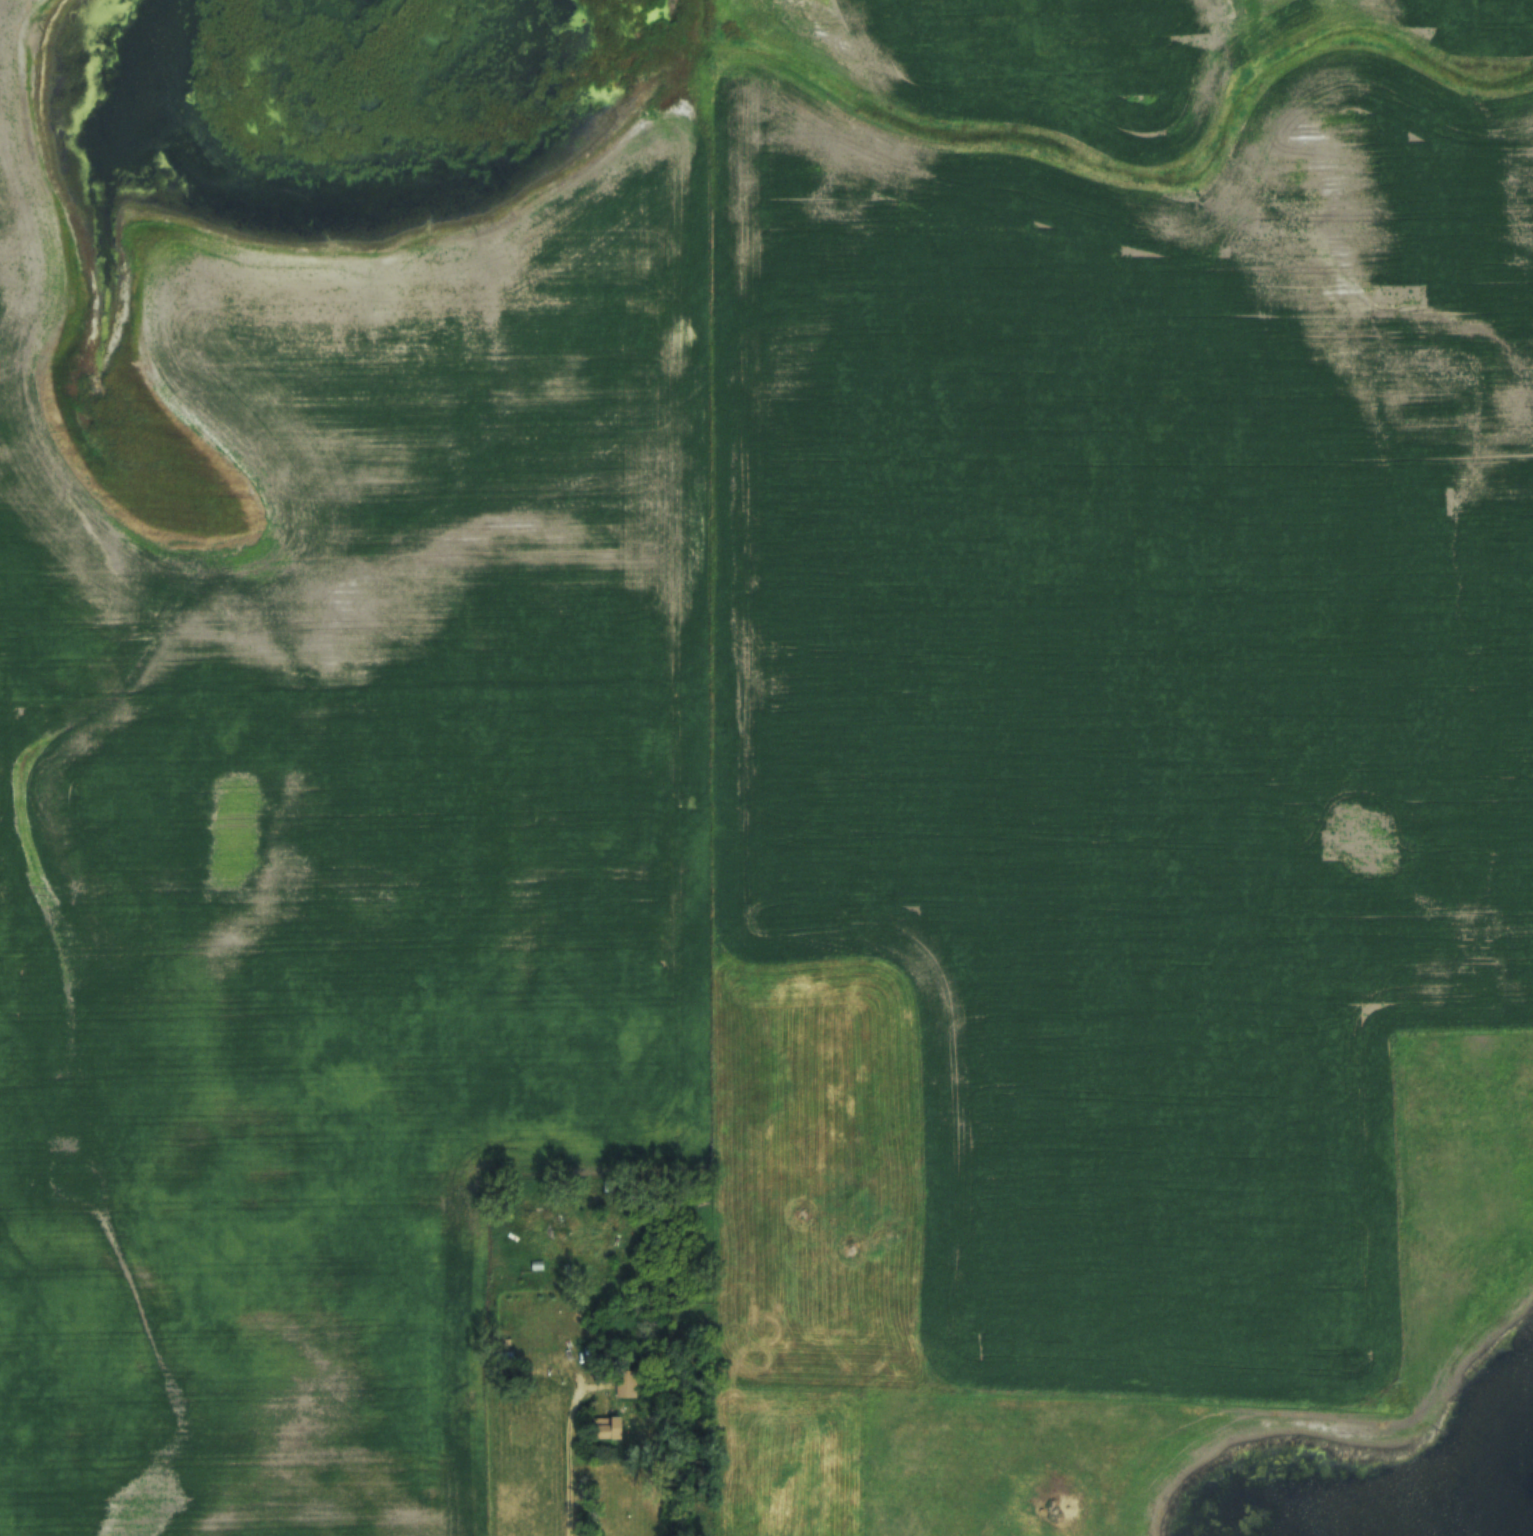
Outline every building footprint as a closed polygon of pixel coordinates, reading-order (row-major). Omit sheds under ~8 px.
[(623,1419),(595,1419),(595,1440),(623,1440),(623,1419)]
